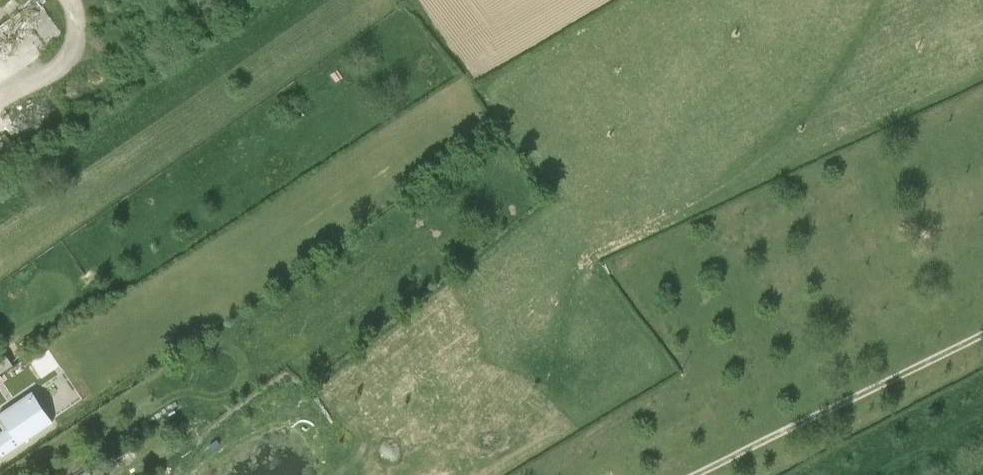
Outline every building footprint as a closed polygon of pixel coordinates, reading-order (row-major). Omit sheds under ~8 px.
[(50,418),(29,388),(0,409),(0,417),(5,425),(0,428),(0,454),(50,418)]
